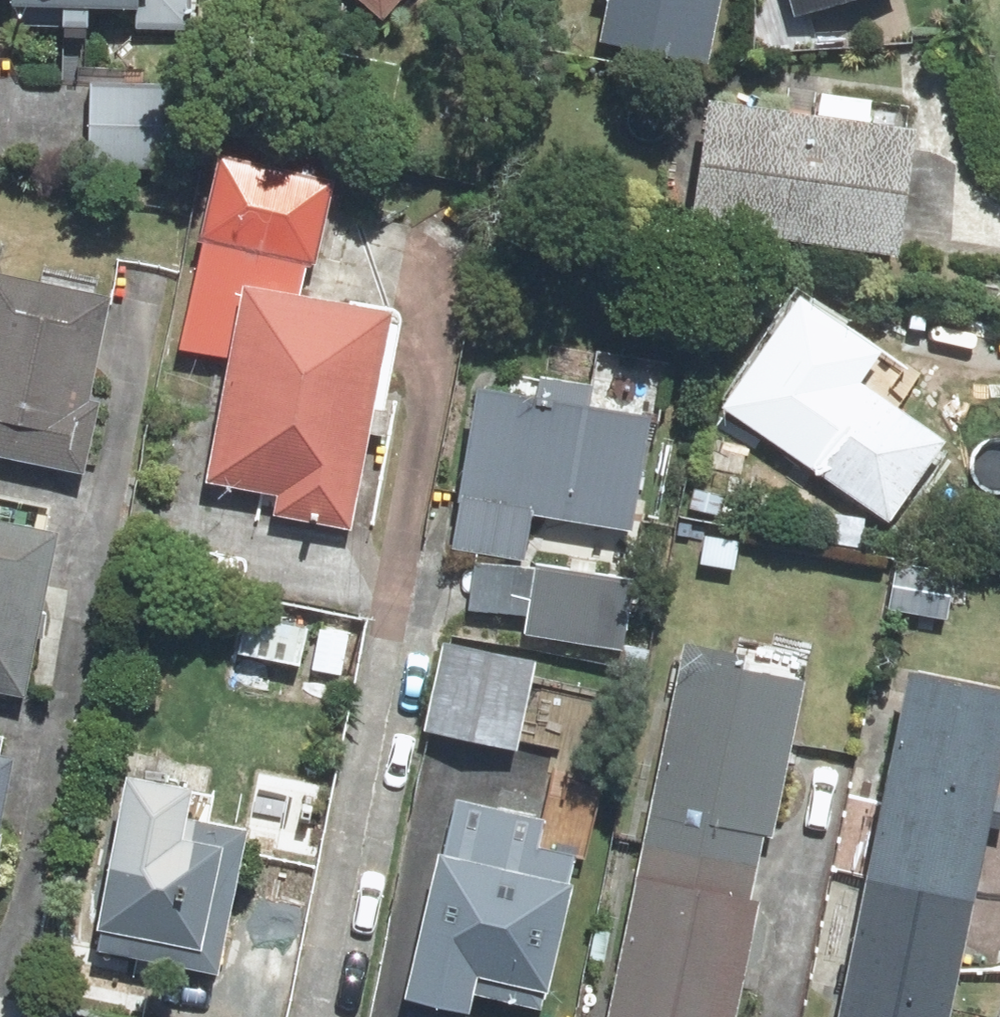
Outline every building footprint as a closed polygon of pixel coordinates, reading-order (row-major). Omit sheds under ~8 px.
[(15,9),(121,11),(121,0),(15,0),(15,9)] [(374,15),(387,0),(356,0),(374,15)] [(611,51),(691,66),(704,0),(621,0),(611,51)] [(796,19),(858,0),(790,0),(796,19)] [(133,94),(90,94),(91,165),(133,165),(133,94)] [(893,153),(704,119),(685,225),(874,259),(893,153)] [(309,259),(323,194),(216,172),(202,236),(309,259)] [(0,287),(0,455),(74,470),(108,310),(0,287)] [(375,323),(230,299),(200,484),(276,496),(272,519),(340,530),(375,323)] [(927,448),(816,371),(766,443),(877,520),(927,448)] [(623,538),(640,429),(475,405),(454,549),(510,558),(515,522),(623,538)] [(41,543),(0,536),(0,699),(15,701),(41,543)] [(622,650),(632,589),(535,574),(473,569),(469,615),(528,619),(525,634),(622,650)] [(299,637),(244,625),(236,658),(291,670),(299,637)] [(521,672),(447,654),(429,730),(503,747),(521,672)] [(684,670),(619,1016),(727,1016),(788,689),(684,670)] [(998,706),(905,688),(839,1016),(936,1016),(998,706)] [(203,800),(124,786),(95,952),(218,974),(243,826),(199,818),(203,800)] [(460,809),(412,1008),(450,1016),(455,1016),(462,988),(535,1005),(567,870),(520,859),(528,825),(460,809)]
